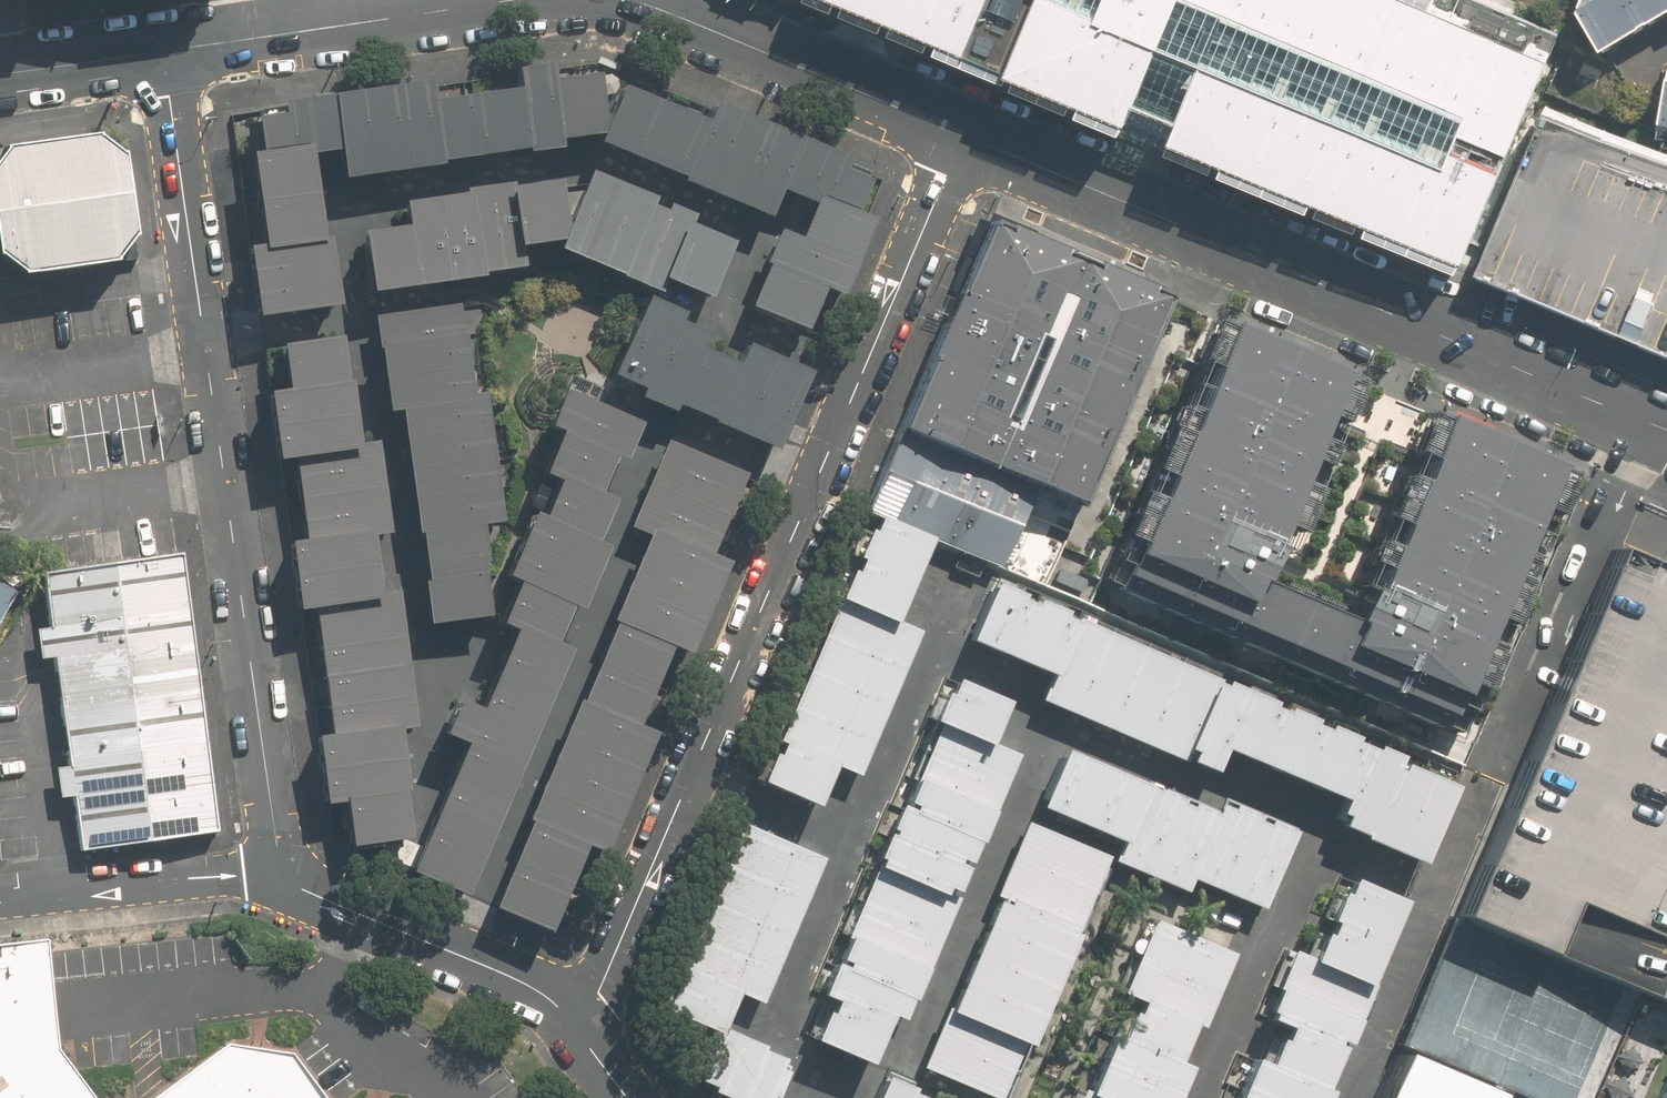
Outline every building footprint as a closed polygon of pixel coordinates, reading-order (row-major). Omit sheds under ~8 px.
[(1571,18),(1522,0),(839,0),(1470,261),(1571,18)] [(1581,11),(1603,50),(1666,13),(1666,0),(1585,0),(1581,11)] [(515,150),(547,145),(537,80),(535,68),(503,73),(507,99),(515,150)] [(583,73),(537,80),(547,145),(594,138),(583,73)] [(1658,135),(1666,137),(1666,85),(1658,135)] [(395,169),(425,164),(417,113),(414,91),(383,96),(395,169)] [(589,150),(628,166),(651,109),(612,94),(594,138),(589,150)] [(364,174),(395,169),(383,96),(353,101),(364,174)] [(473,157),(515,150),(507,99),(480,103),(465,106),(473,157)] [(333,179),(364,174),(353,101),(322,106),(323,111),(330,154),(333,179)] [(1476,267),(1666,346),(1666,155),(1544,104),(1476,267)] [(729,117),(697,105),(689,125),(667,181),(699,194),(729,117)] [(425,164),(473,157),(465,106),(442,109),(417,113),(425,164)] [(628,166),(667,181),(689,125),(651,109),(628,166)] [(245,167),(295,160),(301,159),(330,154),(323,111),(270,119),(271,123),(239,128),(245,167)] [(761,130),(729,117),(699,194),(731,206),(761,130)] [(792,142),(761,130),(731,206),(762,218),(772,193),(792,142)] [(29,272),(117,259),(135,231),(124,154),(97,133),(11,146),(0,159),(0,252),(29,272)] [(841,161),(792,142),(772,193),(819,211),(852,224),(869,181),(838,169),(841,161)] [(295,160),(245,167),(251,205),(301,197),(295,160)] [(582,266),(612,191),(582,179),(553,255),(582,266)] [(543,185),(499,192),(507,243),(551,237),(543,185)] [(612,191),(582,266),(612,278),(642,202),(612,191)] [(512,271),(507,243),(499,192),(458,199),(471,278),(512,271)] [(301,197),(251,205),(260,262),(310,255),(301,197)] [(438,283),(471,278),(458,199),(426,204),(438,283)] [(642,202),(612,278),(656,295),(661,284),(682,230),(686,220),(642,202)] [(426,204),(391,209),(394,232),(403,288),(438,283),(426,204)] [(864,229),(852,224),(819,211),(802,253),(847,271),(864,229)] [(979,214),(859,505),(995,562),(1023,495),(1072,515),(1165,290),(979,214)] [(682,230),(661,284),(700,299),(721,245),(682,230)] [(361,295),(403,288),(394,232),(353,238),(361,295)] [(832,308),(847,271),(802,253),(776,243),(761,281),(813,301),(832,308)] [(248,291),(314,281),(310,255),(260,262),(244,265),(248,291)] [(314,281),(248,291),(253,320),(318,310),(314,281)] [(797,342),(813,301),(761,281),(745,321),(797,342)] [(373,319),(377,350),(450,340),(445,309),(373,319)] [(635,396),(662,328),(664,323),(630,309),(601,383),(635,396)] [(1342,383),(1210,324),(1095,583),(1453,741),(1566,488),(1430,428),(1340,630),(1250,591),(1342,383)] [(667,410),(688,357),(694,340),(662,328),(635,396),(633,401),(665,414),(667,410)] [(377,350),(381,381),(454,371),(450,340),(377,350)] [(276,348),(283,393),(330,386),(324,341),(276,348)] [(740,438),(769,364),(738,353),(730,374),(709,426),(740,438)] [(709,426),(730,374),(688,357),(667,410),(709,426)] [(769,364),(740,438),(769,450),(798,376),(769,364)] [(381,381),(385,411),(395,410),(458,400),(454,371),(381,381)] [(335,418),(330,386),(283,393),(269,395),(273,427),(335,418)] [(534,426),(552,433),(596,451),(608,455),(620,425),(546,395),(534,426)] [(471,433),(466,399),(458,400),(395,410),(400,444),(471,433)] [(340,451),(335,418),(273,427),(278,460),(289,458),(340,451)] [(477,467),(471,433),(400,444),(405,478),(477,467)] [(534,476),(542,479),(579,494),(596,451),(552,433),(534,476)] [(658,444),(641,488),(714,517),(732,472),(658,444)] [(354,449),(340,451),(289,458),(296,506),(361,496),(354,449)] [(482,501),(477,467),(405,478),(410,512),(482,501)] [(542,479),(524,523),(574,543),(591,499),(579,494),(542,479)] [(641,488),(623,532),(640,539),(697,561),(714,517),(641,488)] [(368,541),(361,496),(296,506),(303,551),(354,543),(368,541)] [(487,535),(482,501),(410,512),(416,546),(460,539),(487,535)] [(520,521),(507,551),(579,580),(592,550),(574,543),(524,523),(520,521)] [(871,521),(852,563),(903,585),(921,542),(871,521)] [(466,583),(460,539),(416,546),(420,589),(466,583)] [(700,597),(712,567),(697,561),(640,539),(629,569),(700,597)] [(289,553),(294,582),(358,573),(354,543),(303,551),(289,553)] [(567,611),(579,580),(507,551),(495,581),(504,585),(555,606),(567,611)] [(178,554),(42,573),(49,626),(34,628),(38,657),(53,655),(68,765),(51,768),(55,798),(72,795),(79,848),(215,830),(178,554)] [(1452,922),(1666,1013),(1666,580),(1608,555),(1576,631),(1452,922)] [(852,563),(836,602),(886,623),(903,585),(852,563)] [(688,627),(700,597),(629,569),(617,599),(688,627)] [(363,605),(358,573),(294,582),(299,615),(317,612),(363,605)] [(472,627),(466,583),(420,589),(426,633),(472,627)] [(16,593),(0,585),(0,618),(16,593)] [(486,629),(507,638),(538,650),(555,606),(504,585),(486,629)] [(676,657),(688,627),(617,599),(605,629),(654,649),(676,657)] [(967,644),(1007,660),(1026,615),(985,599),(967,644)] [(836,602),(821,637),(890,666),(905,631),(886,623),(836,602)] [(317,612),(323,654),(387,644),(380,603),(363,605),(317,612)] [(1007,660),(1047,677),(1066,632),(1026,615),(1007,660)] [(634,699),(654,649),(605,629),(585,680),(634,699)] [(1100,646),(1066,632),(1047,677),(1037,700),(1072,714),(1100,646)] [(806,672),(876,701),(890,666),(821,637),(806,672)] [(507,638),(491,679),(534,697),(551,655),(538,650),(507,638)] [(391,675),(387,644),(323,654),(327,685),(391,675)] [(1134,660),(1100,646),(1072,714),(1106,728),(1134,660)] [(1168,674),(1134,660),(1106,728),(1140,742),(1168,674)] [(791,708),(860,737),(876,701),(806,672),(791,708)] [(1202,688),(1168,674),(1140,742),(1174,756),(1202,688)] [(396,706),(391,675),(327,685),(332,715),(396,706)] [(491,679),(474,721),(517,739),(534,697),(491,679)] [(620,736),(634,699),(585,680),(570,716),(620,736)] [(931,725),(981,746),(999,703),(949,682),(931,725)] [(1236,702),(1202,688),(1174,756),(1208,770),(1216,752),(1236,702)] [(1236,702),(1216,752),(1256,769),(1277,718),(1236,702)] [(401,736),(396,706),(332,715),(337,746),(384,739),(401,736)] [(775,745),(823,766),(844,775),(860,737),(791,708),(775,745)] [(443,745),(463,753),(505,770),(517,739),(474,721),(456,714),(443,745)] [(630,775),(642,744),(620,736),(570,716),(558,747),(630,775)] [(1277,718),(1256,769),(1296,785),(1317,736),(1277,718)] [(1007,757),(981,746),(931,725),(918,755),(995,787),(1007,757)] [(1317,736),(1296,785),(1337,802),(1358,753),(1317,736)] [(317,749),(322,782),(389,772),(384,739),(337,746),(317,749)] [(805,806),(823,766),(775,745),(758,786),(805,806)] [(618,806),(630,775),(558,747),(546,777),(618,806)] [(488,811),(505,770),(463,753),(446,795),(488,811)] [(1325,830),(1355,842),(1388,765),(1358,753),(1337,802),(1325,830)] [(995,787),(918,755),(906,784),(983,816),(995,787)] [(1076,825),(1096,777),(1057,760),(1036,808),(1076,825)] [(1355,842),(1385,855),(1417,778),(1388,765),(1355,842)] [(394,804),(389,772),(322,782),(327,814),(341,812),(394,804)] [(606,836),(618,806),(546,777),(534,808),(606,836)] [(1116,841),(1136,794),(1096,777),(1076,825),(1116,841)] [(1385,855),(1414,867),(1447,790),(1417,778),(1385,855)] [(971,845),(983,816),(906,784),(894,813),(971,845)] [(1116,841),(1108,860),(1145,875),(1173,809),(1136,794),(1116,841)] [(471,853),(488,811),(446,795),(429,836),(471,853)] [(400,845),(394,804),(341,812),(347,853),(400,845)] [(594,867),(606,836),(534,808),(522,839),(574,859),(594,867)] [(1173,809),(1145,875),(1181,890),(1186,880),(1209,824),(1173,809)] [(1209,824),(1186,880),(1222,895),(1251,825),(1215,810),(1209,824)] [(959,874),(971,845),(894,813),(882,842),(959,874)] [(1251,825),(1222,895),(1259,910),(1288,840),(1251,825)] [(1004,866),(1083,900),(1099,862),(1020,828),(1004,866)] [(725,865),(795,896),(810,862),(740,831),(725,865)] [(454,894),(471,853),(429,836),(413,878),(454,894)] [(522,839),(506,879),(558,900),(574,859),(522,839)] [(947,903),(959,874),(882,842),(870,870),(874,872),(943,900),(947,903)] [(725,865),(709,899),(780,930),(795,896),(725,865)] [(990,899),(1069,933),(1083,900),(1004,866),(990,899)] [(943,900),(874,872),(860,905),(930,934),(943,900)] [(541,943),(558,900),(506,879),(489,923),(541,943)] [(1345,885),(1329,923),(1381,945),(1397,907),(1345,885)] [(693,937),(764,968),(780,930),(709,899),(693,937)] [(980,921),(1059,955),(1069,933),(990,899),(980,921)] [(930,934),(860,905),(844,943),(914,972),(930,934)] [(1129,949),(1221,987),(1236,951),(1144,913),(1129,949)] [(967,952),(1046,986),(1059,955),(980,921),(967,952)] [(1329,923),(1313,961),(1365,982),(1381,945),(1329,923)] [(55,1046),(46,950),(45,936),(0,941),(0,1097),(93,1097),(55,1046)] [(677,973),(718,991),(747,1004),(764,968),(693,937),(677,973)] [(914,972),(844,943),(841,942),(828,972),(897,1000),(902,1002),(914,972)] [(1114,985),(1206,1023),(1221,987),(1129,949),(1114,985)] [(1287,950),(1273,984),(1352,1016),(1365,982),(1313,961),(1287,950)] [(954,983),(1033,1017),(1046,986),(967,952),(954,983)] [(897,1000),(828,972),(816,1000),(831,1006),(881,1028),(884,1029),(897,1000)] [(700,1032),(718,991),(677,973),(659,1014),(700,1032)] [(940,1014),(1019,1048),(1033,1017),(954,983),(940,1014)] [(1352,1016),(1273,984),(1261,1013),(1340,1045),(1352,1016)] [(1099,1021),(1190,1059),(1206,1023),(1114,985),(1099,1021)] [(863,1071),(881,1028),(831,1006),(825,1021),(819,1019),(807,1048),(863,1071)] [(1340,1045),(1261,1013),(1250,1042),(1328,1074),(1340,1045)] [(927,1045),(1006,1079),(1019,1048),(940,1014),(927,1045)] [(755,1046),(758,1038),(716,1020),(694,1072),(737,1090),(755,1046)] [(1084,1058),(1175,1096),(1190,1059),(1099,1021),(1084,1058)] [(290,1052),(227,1041),(149,1097),(324,1097),(290,1052)] [(1250,1042),(1238,1071),(1305,1097),(1318,1097),(1328,1074),(1250,1042)] [(966,1097),(997,1097),(1006,1079),(927,1045),(914,1076),(966,1097)] [(1397,1045),(1376,1097),(1485,1097),(1491,1083),(1397,1045)] [(775,1093),(789,1060),(755,1046),(737,1090),(733,1097),(773,1097),(775,1093)] [(1079,1097),(1174,1097),(1175,1096),(1084,1058),(1069,1094),(1079,1097)] [(1655,1097),(1666,1097),(1666,1070),(1655,1097)] [(1238,1071),(1227,1097),(1305,1097),(1238,1071)] [(914,1087),(882,1074),(871,1097),(909,1097),(914,1087)]
